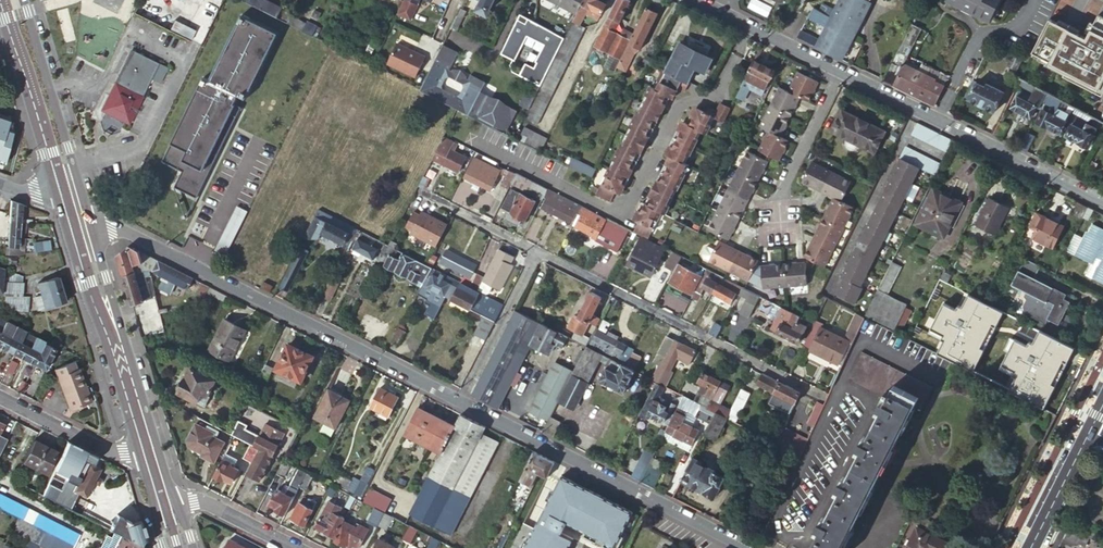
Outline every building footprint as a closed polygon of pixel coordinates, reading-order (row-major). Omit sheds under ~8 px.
[(243,0),(260,9),(261,9),(276,17),(280,8),(265,0),(243,0)] [(398,13),(409,19),(418,0),(404,0),(403,2),(398,13)] [(456,14),(461,17),(469,0),(477,4),(473,10),(485,16),(493,0),(463,0),(456,14)] [(552,62),(546,74),(559,80),(584,29),(579,27),(584,16),(587,10),(600,16),(601,16),(605,5),(603,4),(598,2),(599,0),(583,0),(576,13),(552,62)] [(583,0),(550,0),(576,13),(583,0)] [(609,15),(620,21),(631,0),(630,0),(617,0),(609,15)] [(835,11),(822,4),(819,11),(812,7),(807,18),(813,21),(826,28),(819,41),(800,32),(796,38),(810,45),(839,59),(869,3),(870,0),(841,0),(835,11)] [(968,11),(985,20),(995,0),(947,0),(968,11)] [(657,15),(646,9),(633,34),(630,40),(628,43),(639,49),(657,15)] [(597,22),(600,16),(587,10),(584,16),(597,22)] [(391,14),(382,11),(378,19),(386,23),(391,14)] [(290,13),(286,22),(311,35),(316,26),(290,13)] [(526,65),(526,66),(520,77),(531,82),(540,87),(546,74),(552,62),(563,38),(527,18),(519,13),(516,19),(499,53),(513,60),(525,36),(544,46),(535,63),(537,64),(534,69),(526,65)] [(456,14),(449,27),(455,29),(461,17),(456,14)] [(609,15),(604,26),(614,32),(620,21),(609,15)] [(208,81),(203,79),(161,162),(181,172),(172,187),(194,198),(234,117),(227,114),(237,95),(244,99),(277,34),(241,16),(208,81)] [(1102,94),(1102,20),(1098,17),(1086,41),(1050,22),(1031,57),(1102,94)] [(169,30),(190,40),(193,32),(173,23),(169,30)] [(384,26),(376,23),(373,30),(381,34),(384,26)] [(901,69),(904,63),(922,29),(911,24),(890,63),(901,69)] [(603,51),(620,60),(625,49),(628,43),(630,40),(620,35),(614,32),(604,26),(594,47),(597,48),(596,52),(601,54),(603,51)] [(449,27),(442,42),(448,45),(455,29),(449,27)] [(623,29),(620,35),(630,40),(633,34),(623,29)] [(442,42),(422,81),(472,106),(478,94),(483,84),(466,75),(464,79),(448,70),(457,52),(446,47),(448,45),(442,42)] [(625,49),(620,60),(628,64),(633,55),(639,49),(628,43),(625,49)] [(682,43),(667,71),(688,82),(694,69),(705,74),(712,58),(682,43)] [(375,47),(367,44),(362,52),(371,56),(375,47)] [(423,57),(396,44),(385,64),(413,78),(423,57)] [(149,78),(157,64),(129,50),(98,111),(127,125),(149,78)] [(1016,71),(1023,58),(1015,53),(1008,66),(1016,71)] [(650,63),(651,59),(645,55),(639,67),(645,71),(650,63)] [(624,72),(628,64),(620,60),(616,67),(624,72)] [(753,63),(746,78),(744,81),(765,91),(774,73),(753,63)] [(881,80),(892,86),(901,69),(890,63),(881,80)] [(892,86),(933,106),(943,87),(932,81),(934,79),(904,63),(901,69),(892,86)] [(164,68),(157,64),(149,78),(157,82),(164,68)] [(680,91),(686,94),(691,83),(688,82),(667,71),(664,70),(659,80),(654,78),(649,88),(670,98),(675,100),(680,91)] [(796,73),(786,93),(797,98),(806,102),(816,83),(796,73)] [(528,111),(523,119),(536,126),(559,80),(546,74),(540,87),(528,111)] [(976,80),(973,78),(963,96),(967,98),(976,80)] [(986,85),(976,80),(967,98),(993,112),(1004,91),(987,82),(986,85)] [(422,81),(418,90),(456,109),(468,115),(472,106),(422,81)] [(765,91),(744,81),(740,89),(744,91),(745,89),(762,97),(765,91)] [(540,87),(531,82),(519,106),(528,111),(540,87)] [(670,98),(649,88),(641,103),(662,114),(670,98)] [(797,98),(786,93),(777,88),(757,127),(767,132),(777,137),(797,98)] [(1027,101),(1016,96),(1010,107),(1030,117),(1035,106),(1039,108),(1046,95),(1034,88),(1027,101)] [(472,106),(468,115),(505,134),(516,113),(478,94),(472,106)] [(1062,113),(1066,106),(1046,95),(1039,108),(1038,110),(1042,111),(1035,123),(1045,128),(1057,134),(1067,115),(1062,113)] [(662,114),(641,103),(633,119),(654,130),(662,114)] [(719,112),(716,119),(723,123),(731,109),(721,103),(717,111),(719,112)] [(702,132),(708,134),(716,119),(719,112),(717,111),(716,111),(709,107),(706,113),(696,108),(695,108),(687,124),(700,131),(702,132)] [(883,130),(839,109),(828,131),(842,138),(842,141),(842,143),(843,145),(844,145),(846,146),(848,147),(850,147),(851,147),(852,147),(854,145),(855,145),(872,153),(883,130)] [(1003,118),(1000,116),(991,135),(1000,139),(1007,126),(1001,122),(1003,118)] [(1095,128),(1074,117),(1064,135),(1076,141),(1075,142),(1087,148),(1093,135),(1092,134),(1095,128)] [(654,130),(633,119),(624,136),(646,147),(654,130)] [(673,137),(694,148),(699,139),(696,138),(700,131),(687,124),(681,121),(673,137)] [(934,130),(918,123),(912,136),(946,154),(953,140),(934,130)] [(523,126),(516,140),(541,152),(548,138),(523,126)] [(777,137),(767,132),(757,151),(777,161),(786,142),(777,137)] [(1018,148),(1024,151),(1032,137),(1026,133),(1018,148)] [(624,136),(616,152),(637,163),(646,147),(624,136)] [(453,143),(442,137),(430,159),(456,172),(464,157),(449,149),(453,143)] [(690,157),(694,148),(673,137),(665,154),(669,155),(684,163),(688,155),(690,157)] [(935,177),(941,165),(906,148),(900,160),(919,169),(935,177)] [(616,152),(608,168),(629,178),(637,163),(616,152)] [(765,162),(745,152),(706,231),(726,241),(765,162)] [(682,183),(690,166),(686,164),(684,163),(669,155),(661,172),(682,183)] [(500,171),(474,158),(464,179),(489,192),(500,171)] [(570,158),(566,165),(579,172),(590,177),(593,170),(570,158)] [(919,169),(900,160),(899,159),(892,174),(912,184),(919,169)] [(799,183),(831,199),(839,203),(850,182),(810,162),(799,183)] [(597,190),(594,195),(612,203),(617,193),(621,195),(629,178),(608,168),(597,190)] [(512,182),(516,174),(503,170),(500,175),(505,177),(500,187),(507,191),(512,182)] [(661,172),(653,188),(671,197),(675,190),(678,191),(682,183),(661,172)] [(423,174),(417,186),(422,189),(426,182),(423,181),(426,176),(423,174)] [(547,189),(516,174),(512,182),(543,198),(543,197),(547,189)] [(912,184),(892,174),(885,189),(904,199),(912,203),(919,188),(912,184)] [(1037,198),(1040,191),(1028,185),(1025,192),(1037,198)] [(536,201),(511,188),(501,207),(509,212),(505,219),(517,226),(522,218),(526,220),(536,201)] [(645,204),(662,213),(666,215),(671,206),(668,205),(671,197),(653,188),(645,204)] [(571,201),(547,189),(543,197),(546,198),(541,208),(571,224),(580,206),(571,201)] [(904,199),(885,189),(877,204),(897,214),(904,199)] [(964,207),(933,192),(929,200),(927,199),(922,209),(925,211),(917,225),(944,239),(949,228),(953,230),(964,207)] [(1008,207),(988,197),(988,198),(986,197),(972,222),(994,233),(1008,207)] [(839,203),(831,199),(803,258),(823,268),(852,209),(839,203)] [(22,205),(11,201),(9,222),(20,222),(28,223),(31,223),(31,217),(21,217),(22,205)] [(641,202),(633,218),(639,221),(634,232),(650,239),(662,213),(645,204),(641,202)] [(1088,208),(1080,203),(1075,214),(1083,218),(1088,208)] [(889,229),(897,214),(877,204),(869,219),(889,229)] [(225,254),(246,211),(236,206),(215,249),(225,254)] [(593,241),(604,246),(613,230),(606,226),(602,224),(604,218),(584,208),(575,226),(595,236),(593,241)] [(1088,208),(1083,218),(1090,221),(1095,211),(1088,208)] [(318,209),(314,216),(328,223),(332,225),(335,218),(318,209)] [(408,233),(434,246),(446,223),(420,210),(418,214),(410,229),(408,233)] [(410,229),(418,214),(411,211),(403,226),(410,229)] [(1035,230),(1043,216),(1036,212),(1028,227),(1035,230)] [(319,241),(322,235),(328,223),(314,216),(303,237),(308,239),(319,241)] [(1063,226),(1043,216),(1035,230),(1032,237),(1053,247),(1063,226)] [(332,225),(328,223),(322,235),(344,246),(349,236),(351,237),(348,242),(350,243),(357,230),(335,218),(332,225)] [(889,229),(869,219),(862,234),(882,244),(889,229)] [(624,236),(627,230),(609,221),(606,226),(613,230),(624,236)] [(20,222),(9,222),(8,235),(19,236),(20,236),(20,222)] [(28,223),(20,222),(20,236),(27,236),(28,223)] [(1090,224),(1074,255),(1091,264),(1094,258),(1099,261),(1091,278),(1102,284),(1102,245),(1101,244),(1102,240),(1102,230),(1090,224)] [(357,230),(350,243),(356,246),(352,253),(372,263),(378,252),(381,253),(385,244),(379,241),(357,230)] [(615,252),(624,236),(613,230),(604,246),(615,252)] [(874,259),(882,244),(862,234),(854,249),(874,259)] [(19,236),(8,235),(7,242),(6,254),(8,254),(17,255),(18,255),(20,236),(19,236)] [(18,255),(26,254),(27,236),(20,236),(18,255)] [(351,237),(349,236),(344,246),(342,249),(346,251),(350,243),(348,242),(351,237)] [(658,257),(663,248),(641,237),(636,246),(658,257)] [(756,262),(717,242),(707,263),(746,282),(756,262)] [(381,253),(376,262),(417,283),(419,280),(423,282),(431,268),(425,264),(386,245),(385,244),(381,253)] [(116,257),(122,276),(133,274),(132,267),(142,264),(140,256),(138,250),(130,246),(116,257)] [(648,277),(658,257),(636,246),(635,246),(625,265),(648,277)] [(300,247),(296,254),(304,258),(307,251),(300,247)] [(512,257),(498,249),(483,277),(482,280),(491,285),(498,288),(511,265),(509,264),(512,257)] [(874,259),(854,249),(846,264),(867,275),(874,259)] [(439,263),(462,275),(468,278),(472,271),(475,265),(445,250),(439,263)] [(681,257),(670,252),(663,266),(674,272),(677,265),(681,257)] [(430,253),(425,264),(431,268),(436,256),(430,253)] [(17,255),(8,254),(7,263),(17,264),(17,255)] [(304,258),(296,254),(289,268),(296,272),(304,258)] [(189,289),(194,278),(158,260),(152,270),(189,289)] [(1035,279),(1041,268),(1026,260),(1020,272),(1035,279)] [(803,263),(760,267),(761,290),(805,286),(803,263)] [(892,263),(878,291),(888,296),(902,269),(892,263)] [(859,289),(867,275),(846,264),(839,279),(843,281),(859,289)] [(674,272),(668,283),(690,294),(700,276),(677,265),(674,272)] [(296,272),(289,268),(278,288),(285,292),(296,272)] [(431,268),(423,282),(421,285),(426,288),(446,298),(451,300),(460,282),(459,282),(431,268)] [(694,292),(701,295),(704,289),(731,303),(736,292),(739,293),(741,288),(705,270),(694,292)] [(462,275),(459,282),(460,282),(476,291),(478,288),(482,280),(483,277),(472,271),(468,278),(462,275)] [(910,274),(905,271),(901,279),(906,281),(910,274)] [(1035,279),(1020,272),(1019,271),(1012,285),(1028,293),(1044,301),(1045,300),(1054,304),(1047,318),(1050,320),(1058,324),(1069,302),(1063,300),(1066,295),(1035,279)] [(126,291),(131,305),(142,302),(142,300),(150,298),(142,272),(133,274),(122,276),(126,291)] [(10,274),(9,283),(23,284),(24,276),(19,276),(18,274),(10,274)] [(41,295),(61,289),(57,277),(37,283),(41,295)] [(332,278),(322,297),(328,300),(338,281),(332,278)] [(488,291),(491,285),(482,280),(478,288),(485,292),(488,291)] [(952,287),(939,280),(925,308),(932,312),(939,298),(945,302),(952,287)] [(859,289),(843,281),(835,296),(852,304),(859,289)] [(2,294),(2,296),(4,296),(24,297),(25,284),(23,284),(9,283),(4,282),(2,294)] [(460,282),(451,300),(484,317),(494,323),(504,305),(476,291),(460,282)] [(208,293),(211,287),(204,283),(197,296),(204,300),(208,293)] [(208,293),(225,301),(228,296),(211,287),(208,293)] [(750,293),(741,288),(739,293),(747,297),(750,293)] [(65,301),(61,289),(41,295),(45,307),(65,301)] [(878,291),(864,319),(894,334),(897,328),(906,310),(908,307),(888,296),(878,291)] [(701,295),(694,292),(691,298),(698,301),(701,295)] [(595,329),(600,320),(591,316),(600,299),(588,293),(576,317),(576,318),(586,324),(595,329)] [(759,298),(750,293),(747,297),(739,313),(749,318),(759,298)] [(1044,301),(1028,293),(1025,299),(1027,302),(1023,309),(1026,316),(1047,326),(1050,320),(1047,318),(1054,304),(1045,300),(1044,301)] [(45,307),(41,295),(35,297),(38,309),(45,307)] [(24,297),(4,296),(4,304),(8,305),(8,310),(29,312),(31,297),(24,297)] [(814,325),(773,305),(767,317),(776,321),(771,330),(799,344),(807,328),(811,330),(814,325)] [(568,338),(514,310),(469,395),(497,409),(531,345),(550,354),(554,345),(563,349),(568,338)] [(912,313),(906,310),(897,328),(904,331),(912,313)] [(576,318),(576,317),(572,316),(566,328),(573,332),(580,335),(586,324),(576,318)] [(864,319),(858,316),(851,328),(858,332),(864,319)] [(474,336),(485,341),(494,323),(484,317),(474,336)] [(248,330),(226,319),(210,350),(232,361),(248,330)] [(803,347),(810,351),(821,329),(824,323),(817,319),(814,325),(811,330),(803,347)] [(713,327),(720,330),(722,326),(715,322),(713,327)] [(709,335),(716,339),(720,330),(713,327),(709,335)] [(397,328),(389,343),(396,346),(404,332),(397,328)] [(848,339),(854,341),(858,332),(851,328),(846,337),(848,339)] [(810,351),(841,368),(852,345),(847,342),(821,329),(810,351)] [(36,335),(27,330),(24,336),(34,341),(35,338),(36,335)] [(569,339),(571,340),(586,347),(590,340),(580,335),(573,332),(569,339)] [(632,353),(633,351),(597,332),(593,341),(620,355),(616,363),(624,367),(632,353)] [(0,335),(0,348),(5,350),(10,340),(0,335)] [(34,341),(29,350),(24,360),(27,361),(34,365),(45,344),(46,343),(35,338),(34,341)] [(654,382),(674,342),(667,338),(646,378),(654,382)] [(10,340),(5,350),(14,355),(20,345),(10,340)] [(620,355),(593,341),(588,349),(603,356),(611,360),(616,363),(620,355)] [(696,353),(674,342),(654,382),(657,384),(663,387),(676,360),(688,367),(696,353)] [(1034,343),(1025,360),(1028,361),(1021,374),(1045,386),(1051,373),(1049,372),(1058,355),(1034,343)] [(45,344),(34,365),(45,371),(55,349),(45,344)] [(20,345),(14,355),(24,360),(29,350),(20,345)] [(313,357),(288,345),(277,365),(302,378),(313,357)] [(603,356),(588,349),(587,348),(574,373),(573,374),(589,383),(600,361),(603,356)] [(639,357),(632,353),(624,367),(631,371),(639,357)] [(861,354),(847,381),(882,400),(877,411),(880,413),(864,445),(861,443),(857,450),(860,452),(843,485),(840,483),(836,490),(840,492),(823,524),(819,523),(816,530),(819,531),(811,547),(842,547),(914,408),(922,412),(933,390),(861,354)] [(600,361),(608,365),(611,360),(603,356),(600,361)] [(1028,361),(1025,360),(1022,358),(1016,371),(1021,374),(1028,361)] [(631,371),(624,367),(616,363),(611,360),(608,365),(600,381),(623,393),(634,372),(631,371)] [(24,372),(14,391),(20,394),(22,391),(26,382),(34,365),(27,361),(22,372),(24,372)] [(73,361),(54,370),(71,411),(89,403),(85,393),(89,392),(79,368),(76,369),(73,361)] [(527,412),(548,422),(549,418),(557,403),(573,374),(574,373),(553,362),(527,412)] [(272,367),(265,364),(255,385),(262,388),(272,367)] [(215,379),(190,367),(182,382),(179,382),(175,390),(177,395),(196,405),(203,391),(208,394),(215,379)] [(589,383),(573,374),(557,403),(574,411),(589,383)] [(713,399),(720,384),(702,375),(697,384),(701,386),(697,393),(704,396),(699,406),(707,410),(713,399)] [(794,406),(800,395),(762,375),(756,387),(775,396),(794,406)] [(728,388),(720,384),(713,399),(721,403),(728,388)] [(255,385),(249,397),(259,402),(265,389),(262,388),(255,385)] [(398,400),(379,390),(369,409),(388,418),(398,400)] [(726,419),(735,424),(750,395),(741,390),(732,409),(726,419)] [(348,401),(329,391),(315,418),(323,422),(319,429),(331,435),(348,401)] [(697,393),(693,402),(699,406),(704,396),(697,393)] [(771,404),(790,414),(794,406),(775,396),(771,404)] [(667,406),(650,397),(647,402),(652,405),(647,415),(663,423),(670,411),(673,412),(677,405),(669,402),(667,406)] [(693,402),(684,398),(666,431),(665,433),(691,446),(698,432),(692,429),(694,426),(690,424),(699,406),(693,402)] [(715,414),(726,419),(732,409),(721,403),(713,399),(707,410),(715,414)] [(652,405),(647,402),(642,412),(647,415),(652,405)] [(807,423),(814,426),(823,406),(816,403),(807,423)] [(430,415),(418,409),(404,435),(416,442),(430,415)] [(721,429),(726,419),(715,414),(704,435),(714,441),(717,435),(719,437),(723,430),(721,429)] [(440,454),(411,510),(409,513),(449,534),(498,443),(482,434),(485,428),(461,415),(454,427),(440,454)] [(441,420),(430,415),(416,442),(428,448),(441,420)] [(548,422),(542,433),(551,437),(559,423),(549,418),(548,422)] [(428,448),(440,454),(454,427),(442,421),(441,420),(428,448)] [(246,426),(237,421),(230,435),(248,445),(256,449),(254,455),(249,464),(243,476),(257,483),(282,433),(262,424),(256,435),(244,429),(246,426)] [(225,439),(194,423),(185,441),(188,448),(201,455),(201,456),(213,462),(225,439)] [(278,441),(289,447),(298,431),(283,423),(279,431),(282,433),(278,441)] [(775,444),(799,457),(806,442),(782,429),(775,444)] [(34,440),(22,461),(44,472),(55,451),(34,440)] [(78,454),(80,448),(74,445),(71,450),(78,454)] [(249,464),(254,455),(256,449),(248,445),(240,459),(249,464)] [(640,482),(651,461),(654,456),(644,451),(630,477),(640,482)] [(554,463),(533,452),(519,480),(531,486),(538,474),(546,478),(554,463)] [(618,457),(612,468),(622,473),(628,462),(618,457)] [(101,468),(82,459),(76,470),(74,469),(72,471),(75,473),(74,474),(79,477),(72,490),(86,497),(101,468)] [(692,459),(681,482),(712,498),(722,479),(713,474),(715,469),(709,466),(706,471),(698,466),(699,463),(692,459)] [(220,461),(211,478),(221,483),(222,480),(230,484),(236,472),(232,470),(233,468),(220,461)] [(281,461),(274,475),(280,478),(288,465),(281,461)] [(640,482),(654,489),(661,474),(659,473),(663,467),(651,461),(640,482)] [(272,511),(283,517),(298,487),(305,474),(297,469),(283,495),(275,490),(267,506),(273,509),(272,511)] [(357,483),(337,473),(332,480),(353,491),(353,493),(359,496),(366,483),(359,480),(357,483)] [(305,474),(298,487),(303,490),(310,476),(305,474)] [(521,527),(510,547),(569,547),(573,540),(561,533),(566,523),(586,533),(587,531),(599,536),(598,539),(615,547),(632,512),(615,504),(614,505),(605,500),(605,499),(584,488),(583,489),(576,486),(576,484),(561,477),(533,530),(532,532),(521,527)] [(329,486),(323,498),(328,501),(334,489),(329,486)] [(61,522),(0,492),(0,506),(17,515),(45,529),(55,534),(61,522)] [(350,505),(354,498),(350,496),(343,509),(347,511),(350,505)] [(390,499),(383,496),(376,510),(383,513),(390,499)] [(303,507),(306,500),(300,497),(288,518),(294,521),(293,521),(302,526),(310,511),(303,507)] [(361,502),(359,501),(354,498),(350,505),(357,509),(361,502)] [(307,499),(306,500),(303,507),(310,511),(314,503),(307,499)] [(376,510),(373,508),(366,522),(376,527),(383,513),(376,510)] [(342,519),(323,509),(313,528),(322,532),(322,534),(331,539),(342,519)] [(383,513),(376,527),(382,530),(389,516),(383,513)] [(409,513),(404,524),(407,525),(416,530),(422,533),(430,537),(438,541),(444,544),(449,534),(409,513)] [(11,529),(38,543),(45,529),(17,515),(11,529)] [(117,520),(111,530),(123,536),(128,526),(117,520)] [(923,520),(918,530),(915,528),(905,547),(945,547),(947,545),(929,536),(934,526),(923,520)] [(343,521),(333,542),(345,547),(347,544),(355,547),(359,547),(368,530),(356,524),(354,527),(343,521)] [(55,534),(72,543),(78,531),(61,522),(55,534)] [(522,524),(521,527),(532,532),(533,530),(522,524)] [(407,525),(398,541),(408,546),(416,530),(407,525)] [(1089,537),(1067,526),(1061,538),(1074,545),(1076,541),(1084,546),(1089,537)] [(72,543),(55,534),(45,529),(38,543),(48,547),(69,547),(72,543)] [(142,546),(123,536),(111,530),(109,536),(118,541),(117,543),(114,541),(111,547),(142,547),(142,546)] [(430,537),(425,547),(434,547),(438,541),(430,537)] [(229,539),(224,547),(246,547),(229,539)]
